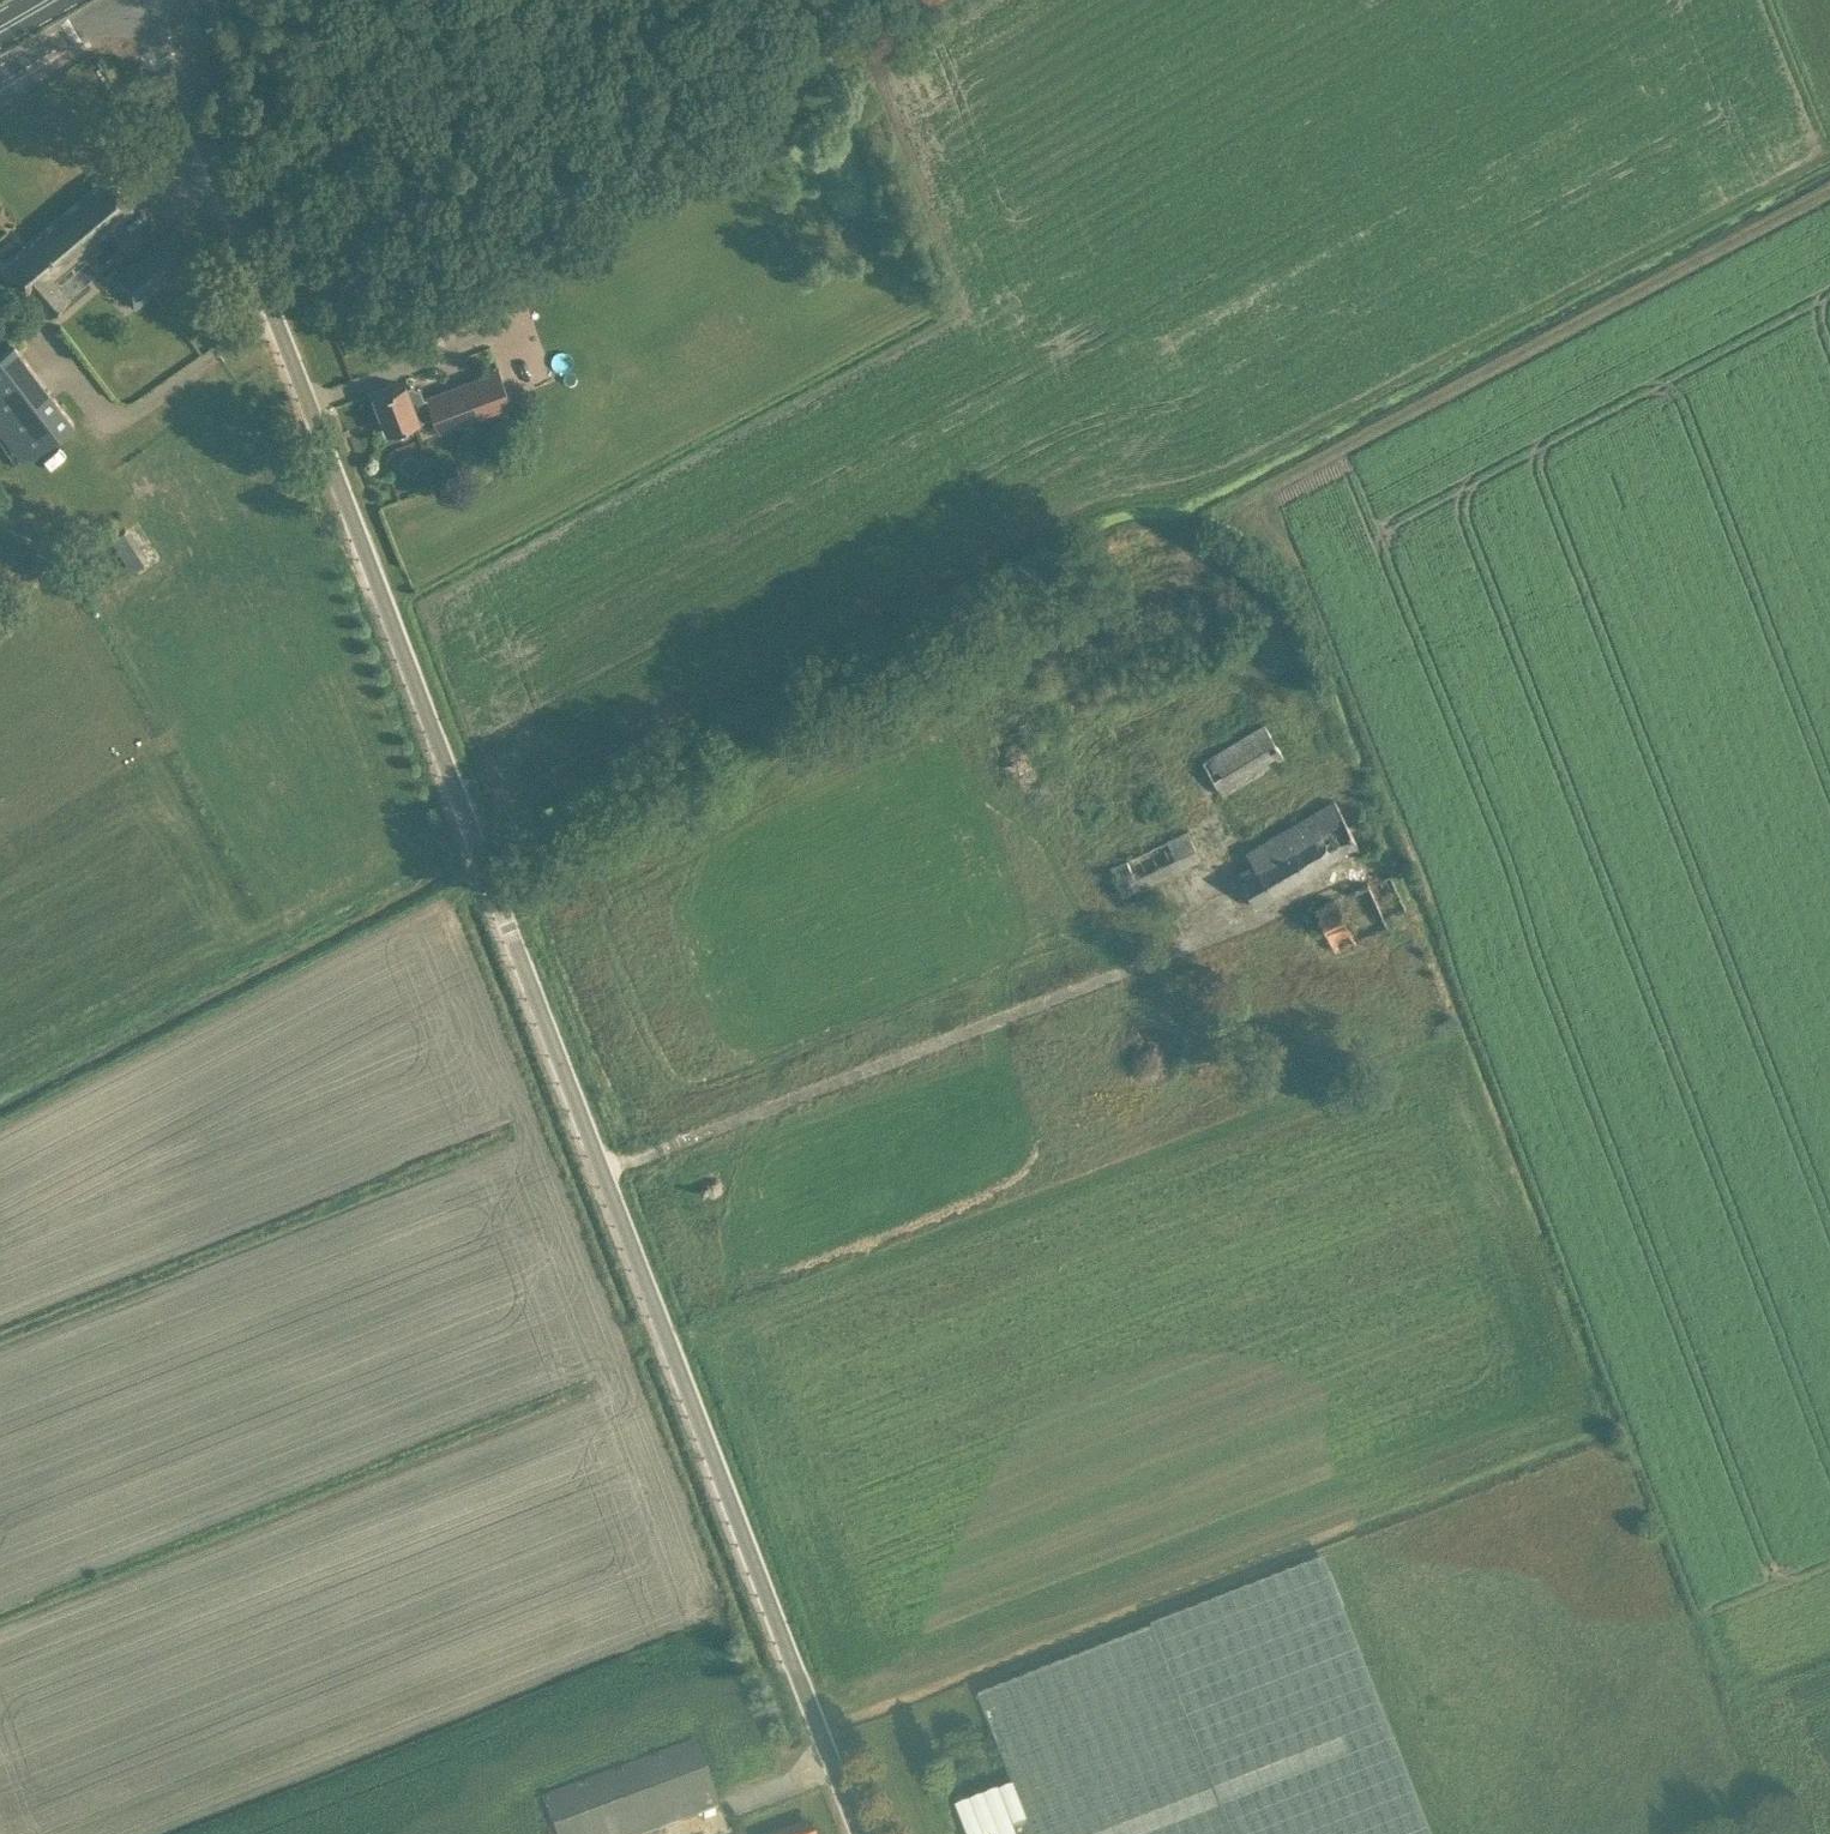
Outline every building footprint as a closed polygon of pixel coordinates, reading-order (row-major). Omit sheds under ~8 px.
[(236,51),(230,54),(233,63),(240,60),(236,51)] [(33,291),(49,310),(71,292),(54,273),(116,222),(135,206),(110,176),(5,264),(30,294),(33,291)] [(113,278),(135,304),(197,252),(175,226),(113,278)] [(32,456),(76,423),(14,342),(0,353),(0,415),(32,456)] [(373,395),(387,432),(420,420),(420,419),(433,414),(439,430),(512,403),(499,369),(426,396),(427,397),(424,398),(421,389),(406,383),(373,395)] [(1202,759),(1224,796),(1286,758),(1264,722),(1202,759)] [(1238,872),(1255,905),(1312,872),(1358,845),(1346,824),(1333,801),(1247,851),(1254,864),(1238,872)] [(1109,867),(1121,893),(1200,856),(1188,830),(1109,867)] [(1389,876),(1315,908),(1334,950),(1388,927),(1384,918),(1403,909),(1389,876)] [(1387,980),(1395,1000),(1405,996),(1397,976),(1387,980)] [(1322,1566),(976,1701),(1011,1791),(953,1813),(961,1833),(1426,1833),(1322,1566)] [(555,1833),(651,1833),(718,1809),(694,1746),(543,1802),(555,1833)]
